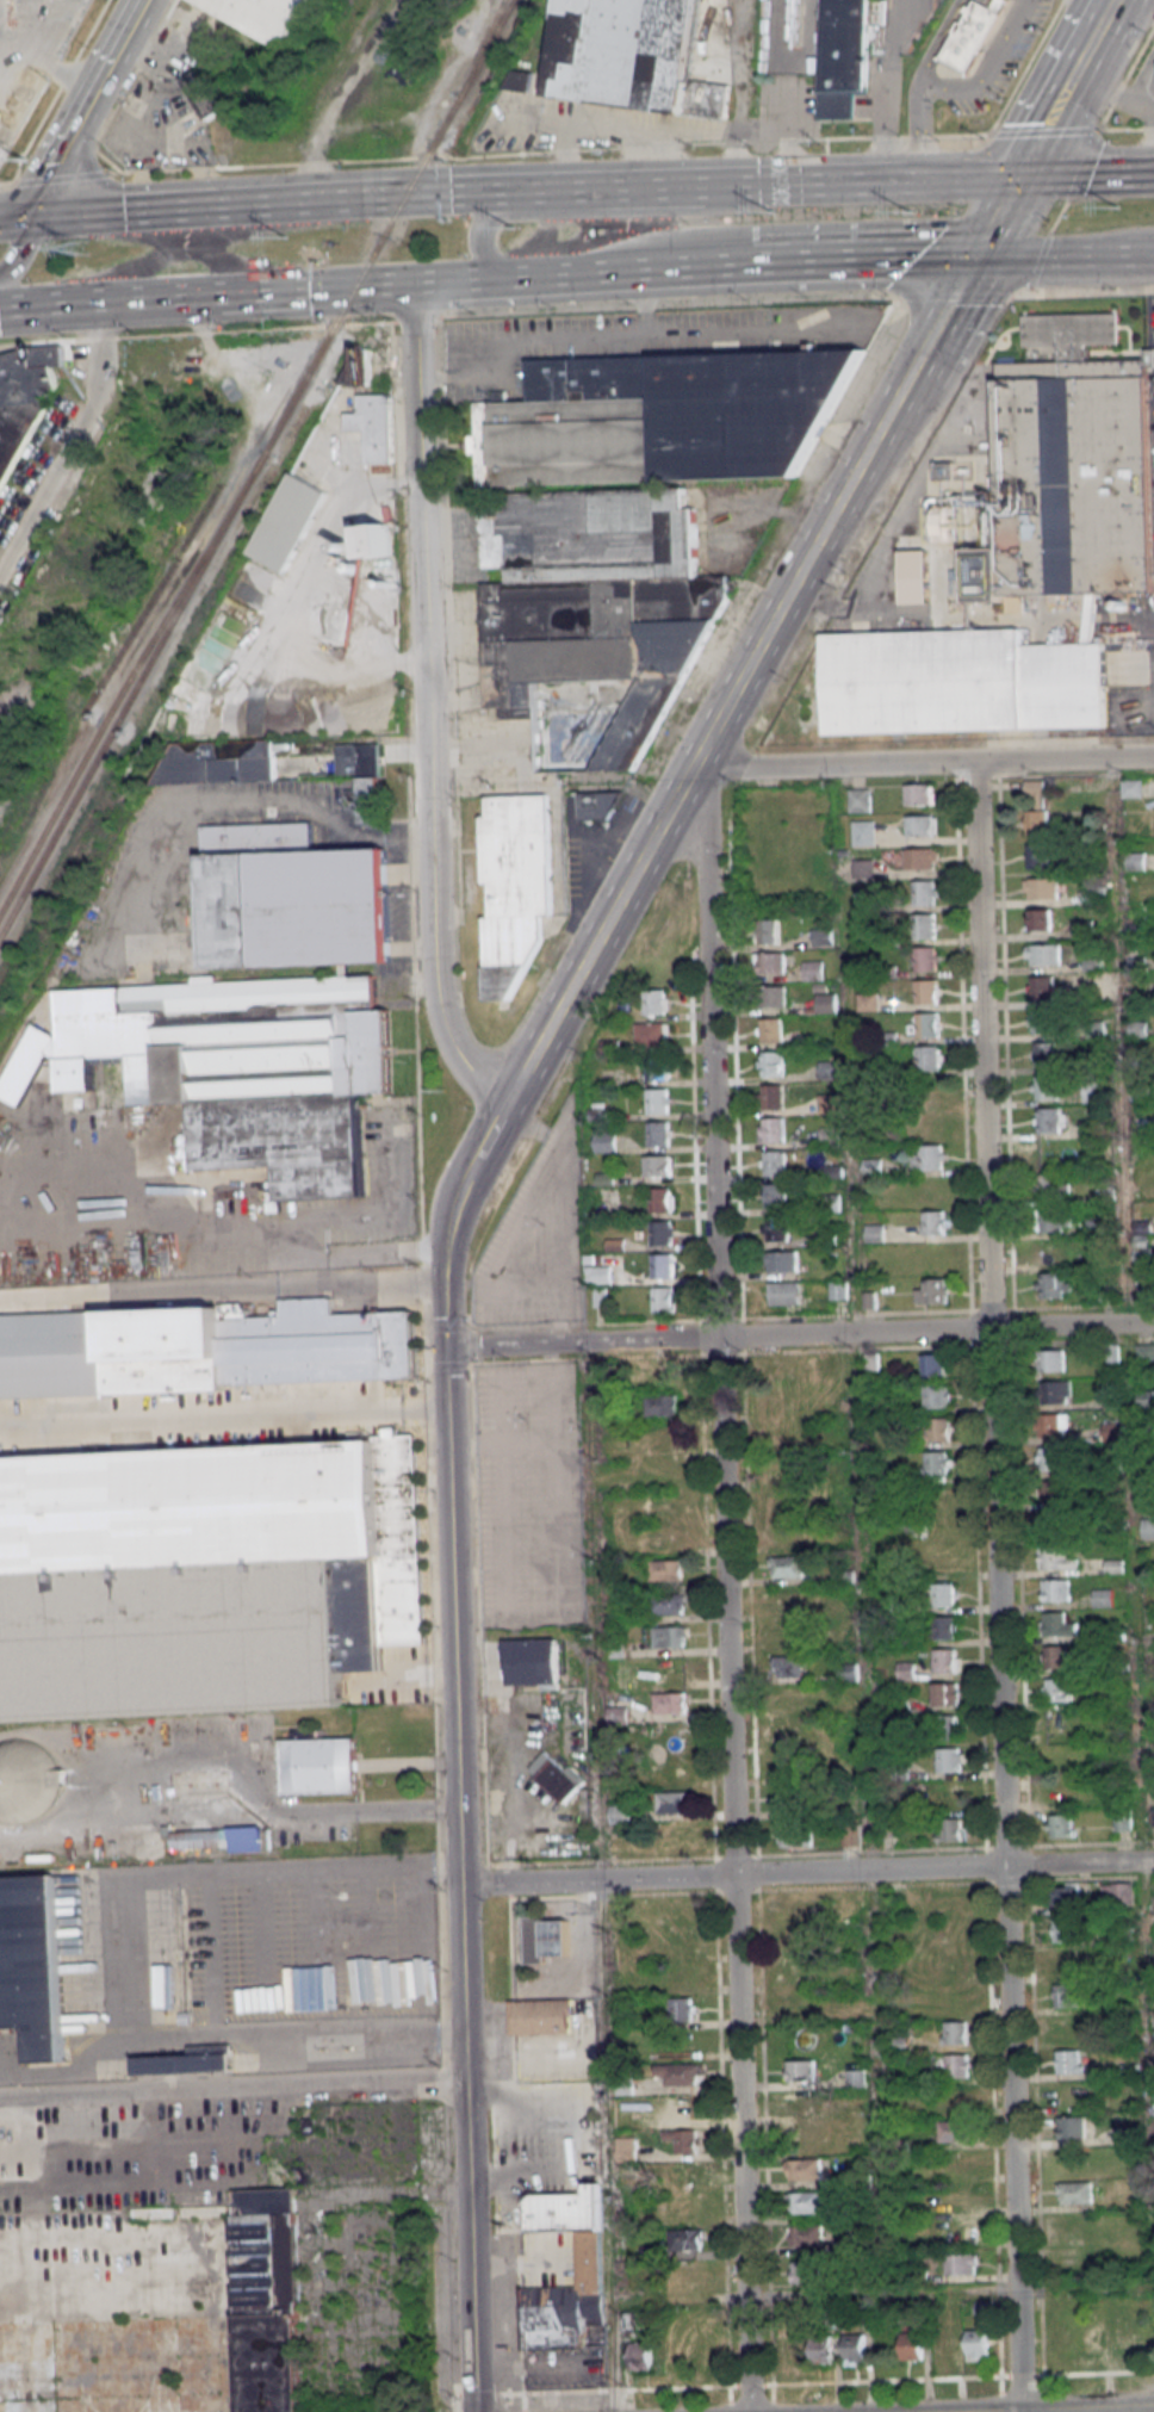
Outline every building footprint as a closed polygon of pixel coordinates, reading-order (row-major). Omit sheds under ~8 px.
[(189,1),(292,49),(316,0),(189,0),(189,1)] [(703,0),(558,0),(548,98),(727,118),(731,85),(694,81),(703,0)] [(819,119),(854,120),(854,90),(868,91),(870,0),(822,0),(819,119)] [(1009,0),(991,0),(987,7),(974,0),(969,7),(966,5),(963,11),(967,12),(961,23),(957,20),(937,58),(967,75),(1009,0)] [(181,80),(207,120),(228,107),(203,67),(181,80)] [(534,73),(509,69),(506,88),(530,93),(534,73)] [(964,602),(999,601),(999,595),(1149,591),(1142,360),(1081,362),(1081,345),(1116,343),(1115,314),(1022,316),(1023,346),(1056,345),(1057,362),(995,364),(999,490),(964,491),(964,507),(999,506),(1000,547),(963,548),(964,602)] [(45,404),(43,395),(52,394),(56,385),(53,371),(55,367),(65,365),(61,348),(54,344),(0,356),(0,497),(45,404)] [(373,385),(373,347),(351,347),(351,385),(373,385)] [(639,769),(728,592),(728,576),(698,577),(696,508),(690,505),(690,498),(695,489),(694,480),(800,477),(863,351),(863,349),(530,360),(531,401),(474,403),(475,430),(470,440),(471,453),(477,456),(478,466),(590,463),(591,492),(479,496),(482,569),(499,569),(509,574),(505,582),(482,583),(486,710),(536,708),(538,772),(639,769)] [(366,432),(366,463),(392,463),(392,394),(359,394),(359,412),(345,412),(345,432),(366,432)] [(288,573),(329,491),(291,472),(250,554),(288,573)] [(964,541),(964,506),(938,506),(938,541),(964,541)] [(390,523),(364,523),(364,557),(390,557),(390,523)] [(899,551),(901,603),(927,602),(925,550),(899,551)] [(821,634),(824,734),(1103,727),(1100,643),(1019,645),(1019,630),(821,634)] [(301,779),(301,756),(274,757),(273,739),(163,743),(164,784),(301,779)] [(380,744),(338,744),(338,757),(358,757),(358,772),(380,772),(380,744)] [(381,823),(381,777),(361,777),(361,823),(381,823)] [(1122,797),(1141,797),(1141,780),(1122,780),(1122,797)] [(1043,795),(1043,781),(1025,781),(1025,795),(1043,795)] [(904,785),(930,785),(930,805),(905,805),(904,785)] [(849,812),(870,812),(870,789),(849,789),(849,812)] [(615,820),(615,793),(565,793),(565,820),(615,820)] [(485,795),(485,811),(481,820),(482,883),(487,886),(488,911),(483,920),(484,1000),(509,1000),(543,933),(543,916),(551,916),(550,794),(485,795)] [(1048,810),(1026,810),(1026,836),(1048,836),(1048,810)] [(905,817),(930,816),(931,836),(905,837),(905,817)] [(853,846),(874,846),(874,820),(853,820),(853,846)] [(200,826),(206,968),(389,961),(384,848),(311,850),(310,821),(200,826)] [(1026,843),(1026,869),(1049,868),(1048,843),(1026,843)] [(904,849),(932,848),(933,868),(905,869),(904,849)] [(873,859),(854,859),(854,878),(873,878),(873,859)] [(1058,898),(1058,878),(1025,878),(1025,898),(1058,898)] [(911,881),(932,880),(933,905),(912,906),(911,881)] [(1054,909),(1031,909),(1031,931),(1054,931),(1054,909)] [(911,913),(932,913),(933,937),(912,938),(911,913)] [(756,920),(756,943),(779,943),(779,920),(756,920)] [(811,946),(832,946),(832,929),(811,929),(811,946)] [(1059,965),(1059,944),(1026,944),(1026,965),(1059,965)] [(913,947),(935,947),(936,971),(914,972),(913,947)] [(784,952),(755,952),(755,973),(784,973),(784,952)] [(824,980),(824,961),(802,961),(802,980),(824,980)] [(58,1037),(30,1024),(0,1087),(0,1097),(20,1106),(33,1079),(42,1083),(59,1082),(60,1091),(91,1090),(91,1066),(94,1059),(129,1057),(131,1104),(191,1102),(194,1169),(276,1166),(277,1199),(363,1196),(360,1094),(391,1093),(388,1012),(376,1007),(375,975),(215,981),(215,976),(194,977),(190,985),(56,990),(58,1037)] [(1028,1000),(1057,1000),(1057,976),(1028,976),(1028,1000)] [(913,980),(935,979),(936,1004),(914,1005),(913,980)] [(760,985),(760,1006),(785,1006),(785,985),(760,985)] [(643,990),(643,1014),(669,1014),(669,990),(643,990)] [(816,993),(816,1013),(836,1013),(836,993),(816,993)] [(877,993),(857,993),(857,1011),(877,1011),(877,993)] [(1029,1008),(1029,1033),(1055,1033),(1054,1008),(1029,1008)] [(914,1013),(936,1012),(937,1037),(916,1037),(914,1013)] [(783,1018),(758,1018),(758,1043),(783,1043),(783,1018)] [(635,1047),(667,1047),(667,1023),(635,1023),(635,1047)] [(1057,1068),(1057,1042),(1030,1043),(1030,1068),(1057,1068)] [(916,1046),(937,1046),(938,1069),(917,1071),(916,1046)] [(758,1076),(784,1076),(784,1052),(758,1052),(758,1076)] [(669,1080),(669,1057),(644,1057),(644,1080),(669,1080)] [(840,1061),(818,1061),(818,1079),(840,1079),(840,1061)] [(1032,1099),(1058,1099),(1058,1075),(1032,1075),(1032,1099)] [(785,1109),(785,1085),(761,1085),(761,1109),(785,1109)] [(919,1086),(919,1103),(941,1103),(941,1086),(919,1086)] [(671,1088),(645,1088),(645,1114),(671,1114),(671,1088)] [(841,1094),(818,1094),(818,1114),(841,1114),(841,1094)] [(1066,1108),(1035,1108),(1035,1133),(1066,1133),(1066,1108)] [(914,1137),(946,1136),(945,1112),(913,1113),(914,1137)] [(785,1118),(759,1118),(759,1142),(785,1142),(785,1118)] [(670,1146),(670,1122),(647,1122),(647,1146),(670,1146)] [(820,1127),(820,1145),(840,1145),(840,1127),(820,1127)] [(617,1132),(594,1132),(594,1152),(617,1152),(617,1132)] [(1039,1141),(1039,1166),(1068,1166),(1069,1141),(1039,1141)] [(920,1154),(912,1154),(912,1169),(944,1169),(944,1145),(920,1145),(920,1154)] [(786,1150),(762,1150),(762,1175),(786,1175),(786,1150)] [(643,1155),(643,1175),(673,1175),(673,1155),(643,1155)] [(866,1160),(866,1169),(880,1169),(880,1160),(866,1160)] [(1038,1198),(1069,1198),(1069,1175),(1038,1175),(1038,1198)] [(787,1208),(787,1183),(763,1183),(763,1208),(787,1208)] [(649,1212),(674,1212),(674,1188),(649,1188),(649,1212)] [(1070,1208),(1038,1208),(1038,1232),(1070,1232),(1070,1208)] [(922,1235),(946,1235),(946,1211),(922,1211),(922,1235)] [(788,1217),(763,1217),(763,1242),(788,1242),(788,1217)] [(649,1245),(673,1245),(673,1221),(649,1221),(649,1245)] [(883,1224),(867,1224),(867,1242),(883,1242),(883,1224)] [(1039,1264),(1068,1264),(1068,1240),(1039,1240),(1039,1264)] [(797,1251),(767,1251),(767,1272),(797,1272),(797,1251)] [(675,1254),(650,1254),(650,1279),(675,1279),(675,1254)] [(609,1282),(609,1268),(590,1268),(590,1282),(609,1282)] [(1069,1298),(1069,1273),(1037,1273),(1037,1298),(1069,1298)] [(949,1303),(949,1279),(916,1279),(916,1303),(949,1303)] [(801,1282),(769,1282),(769,1305),(801,1305),(801,1282)] [(651,1312),(673,1312),(673,1287),(651,1287),(651,1312)] [(416,1382),(414,1312),(332,1314),(332,1298),(280,1300),(281,1314),(247,1315),(247,1306),(0,1314),(0,1395),(416,1382)] [(1153,1363),(1153,1344),(1137,1344),(1137,1363),(1153,1363)] [(1041,1350),(1041,1372),(1064,1372),(1064,1349),(1041,1350)] [(922,1376),(946,1376),(946,1353),(922,1353),(922,1376)] [(1041,1381),(1041,1403),(1069,1403),(1069,1381),(1041,1381)] [(924,1407),(951,1407),(951,1385),(924,1385),(924,1407)] [(799,1391),(765,1391),(765,1412),(799,1412),(799,1391)] [(678,1397),(647,1397),(647,1415),(678,1415),(678,1397)] [(1038,1437),(1068,1437),(1068,1414),(1038,1414),(1038,1437)] [(951,1418),(927,1418),(927,1441),(951,1441),(951,1418)] [(341,1700),(0,1716),(0,1456),(414,1438),(423,1643),(381,1645),(383,1672),(340,1673),(341,1700)] [(1062,1447),(1037,1447),(1037,1470),(1062,1470),(1062,1447)] [(925,1474),(952,1474),(952,1451),(925,1451),(925,1474)] [(1074,1502),(1074,1481),(1041,1481),(1041,1502),(1074,1502)] [(929,1507),(951,1507),(951,1485),(929,1485),(929,1507)] [(770,1513),(794,1513),(794,1491),(770,1491),(770,1513)] [(1040,1535),(1063,1535),(1063,1515),(1040,1515),(1040,1535)] [(928,1517),(928,1541),(953,1541),(953,1517),(928,1517)] [(1143,1519),(1143,1539),(1153,1539),(1153,1519),(1143,1519)] [(684,1547),(684,1527),(650,1527),(650,1547),(684,1547)] [(1068,1547),(1038,1547),(1038,1569),(1078,1569),(1078,1554),(1068,1554),(1068,1547)] [(932,1573),(953,1573),(953,1550),(932,1550),(932,1573)] [(770,1577),(805,1577),(805,1556),(770,1556),(770,1577)] [(650,1581),(683,1581),(683,1560),(650,1560),(650,1581)] [(1071,1580),(1043,1580),(1043,1601),(1071,1601),(1071,1580)] [(955,1606),(955,1582),(933,1582),(933,1606),(955,1606)] [(770,1588),(770,1611),(806,1611),(806,1588),(770,1588)] [(1112,1589),(1093,1589),(1093,1606),(1112,1606),(1112,1589)] [(685,1594),(651,1594),(651,1614),(685,1614),(685,1594)] [(1042,1612),(1041,1636),(1077,1637),(1077,1623),(1066,1623),(1066,1613),(1042,1612)] [(932,1639),(956,1639),(956,1617),(932,1617),(932,1639)] [(773,1644),(800,1644),(800,1622),(773,1622),(773,1644)] [(687,1626),(653,1626),(653,1647),(687,1647),(687,1626)] [(559,1688),(559,1639),(505,1639),(505,1688),(559,1688)] [(1069,1669),(1069,1646),(1045,1646),(1045,1669),(1069,1669)] [(959,1673),(959,1648),(934,1648),(934,1673),(959,1673)] [(804,1656),(774,1656),(774,1676),(804,1676),(804,1656)] [(652,1681),(688,1681),(688,1660),(652,1660),(652,1681)] [(1071,1679),(1044,1679),(1044,1702),(1071,1702),(1071,1679)] [(960,1706),(960,1683),(933,1683),(933,1706),(960,1706)] [(687,1693),(653,1693),(653,1714),(687,1714),(687,1693)] [(627,1707),(608,1707),(608,1722),(627,1722),(627,1707)] [(1075,1735),(1075,1711),(1048,1711),(1048,1735),(1075,1735)] [(936,1740),(959,1740),(959,1716),(936,1716),(936,1740)] [(687,1746),(687,1725),(654,1725),(654,1746),(687,1746)] [(357,1794),(357,1738),(282,1739),(282,1794),(357,1794)] [(1052,1768),(1075,1768),(1075,1744),(1052,1744),(1052,1768)] [(937,1772),(962,1772),(962,1747),(937,1747),(937,1772)] [(562,1805),(582,1784),(546,1750),(527,1770),(562,1805)] [(777,1754),(777,1775),(805,1775),(805,1754),(777,1754)] [(691,1759),(657,1759),(657,1779),(691,1779),(691,1759)] [(1076,1801),(1076,1780),(1051,1780),(1051,1801),(1076,1801)] [(935,1782),(935,1805),(964,1805),(964,1782),(935,1782)] [(778,1788),(778,1812),(811,1811),(811,1787),(778,1788)] [(689,1792),(657,1792),(657,1814),(689,1814),(689,1792)] [(611,1819),(626,1818),(625,1806),(610,1807),(611,1819)] [(1131,1813),(1114,1813),(1114,1830),(1131,1830),(1131,1813)] [(1075,1838),(1075,1814),(1048,1814),(1048,1838),(1075,1838)] [(964,1818),(936,1818),(936,1841),(964,1841),(964,1818)] [(263,1828),(171,1830),(172,1851),(263,1849),(263,1828)] [(26,2030),(0,2032),(0,1878),(57,1875),(66,2064),(29,2065),(26,2030)] [(1102,1883),(1102,1905),(1132,1905),(1132,1883),(1102,1883)] [(1050,1909),(1081,1908),(1080,1884),(1049,1886),(1050,1909)] [(1053,1942),(1078,1942),(1078,1919),(1053,1919),(1053,1942)] [(569,1956),(569,1920),(541,1920),(541,1956),(569,1956)] [(1054,2007),(1080,2007),(1080,1984),(1054,1984),(1054,2007)] [(693,2020),(693,1998),(669,1998),(669,2020),(693,2020)] [(572,2034),(572,2000),(509,2000),(509,2034),(572,2034)] [(968,2021),(942,2021),(942,2044),(968,2044),(968,2021)] [(1057,2050),(1057,2073),(1082,2073),(1082,2050),(1057,2050)] [(945,2054),(945,2077),(970,2077),(970,2054),(945,2054)] [(786,2081),(815,2081),(815,2060),(786,2060),(786,2081)] [(700,2064),(656,2064),(656,2085),(700,2085),(700,2064)] [(1081,2106),(1080,2083),(1058,2084),(1058,2106),(1081,2106)] [(969,2109),(969,2088),(941,2088),(941,2109),(969,2109)] [(817,2093),(784,2093),(784,2113),(817,2113),(817,2093)] [(699,2097),(666,2097),(666,2118),(699,2118),(699,2097)] [(1059,2116),(1059,2138),(1085,2138),(1085,2116),(1059,2116)] [(939,2142),(969,2142),(969,2121),(939,2121),(939,2142)] [(819,2126),(795,2126),(795,2147),(819,2147),(819,2126)] [(697,2130),(662,2130),(662,2140),(675,2140),(675,2153),(697,2153),(697,2130)] [(821,2180),(821,2159),(787,2159),(787,2180),(821,2180)] [(665,2184),(699,2184),(699,2163),(665,2163),(665,2184)] [(1092,2203),(1092,2182),(1057,2182),(1057,2203),(1092,2203)] [(527,2194),(527,2232),(576,2232),(577,2286),(520,2287),(521,2349),(604,2347),(601,2183),(584,2183),(584,2193),(527,2194)] [(972,2187),(948,2187),(948,2209),(972,2209),(972,2187)] [(821,2192),(789,2192),(789,2213),(821,2213),(821,2192)] [(295,2197),(0,2206),(0,2411),(302,2411),(295,2197)] [(974,2219),(944,2219),(944,2241),(974,2241),(974,2219)] [(789,2246),(822,2246),(822,2225),(789,2225),(789,2246)] [(669,2229),(669,2250),(702,2250),(702,2229),(669,2229)] [(945,2274),(978,2274),(978,2254),(945,2254),(945,2274)] [(789,2261),(789,2284),(817,2284),(817,2261),(789,2261)] [(988,2330),(967,2330),(967,2361),(988,2361),(988,2330)] [(956,2331),(934,2331),(934,2361),(956,2361),(956,2331)] [(922,2332),(901,2332),(901,2359),(922,2359),(922,2332)] [(780,2364),(802,2364),(802,2334),(780,2334),(780,2364)] [(865,2365),(865,2334),(844,2334),(844,2365),(865,2365)] [(832,2335),(811,2335),(811,2364),(832,2364),(832,2335)] [(651,2342),(629,2342),(629,2370),(651,2370),(651,2342)]
